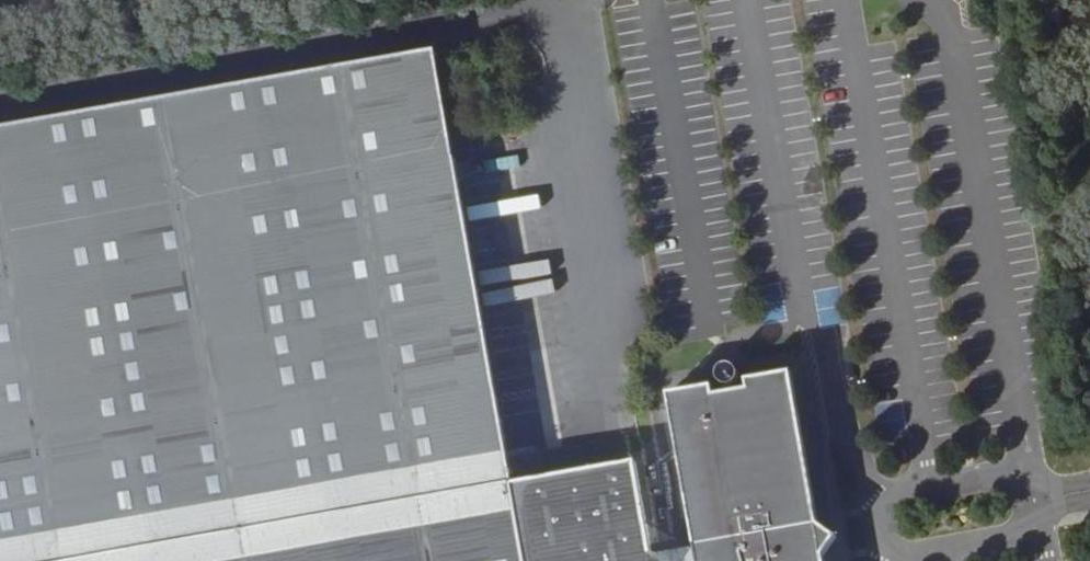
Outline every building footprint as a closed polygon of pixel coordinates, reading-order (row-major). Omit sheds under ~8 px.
[(653,551),(636,452),(513,475),(435,41),(0,120),(0,560),(655,560),(653,551)] [(715,383),(739,382),(738,359),(714,360),(715,383)] [(653,551),(655,560),(829,560),(826,548),(841,524),(821,513),(795,362),(750,370),(751,382),(716,388),(714,378),(677,385),(703,542),(653,551)]
